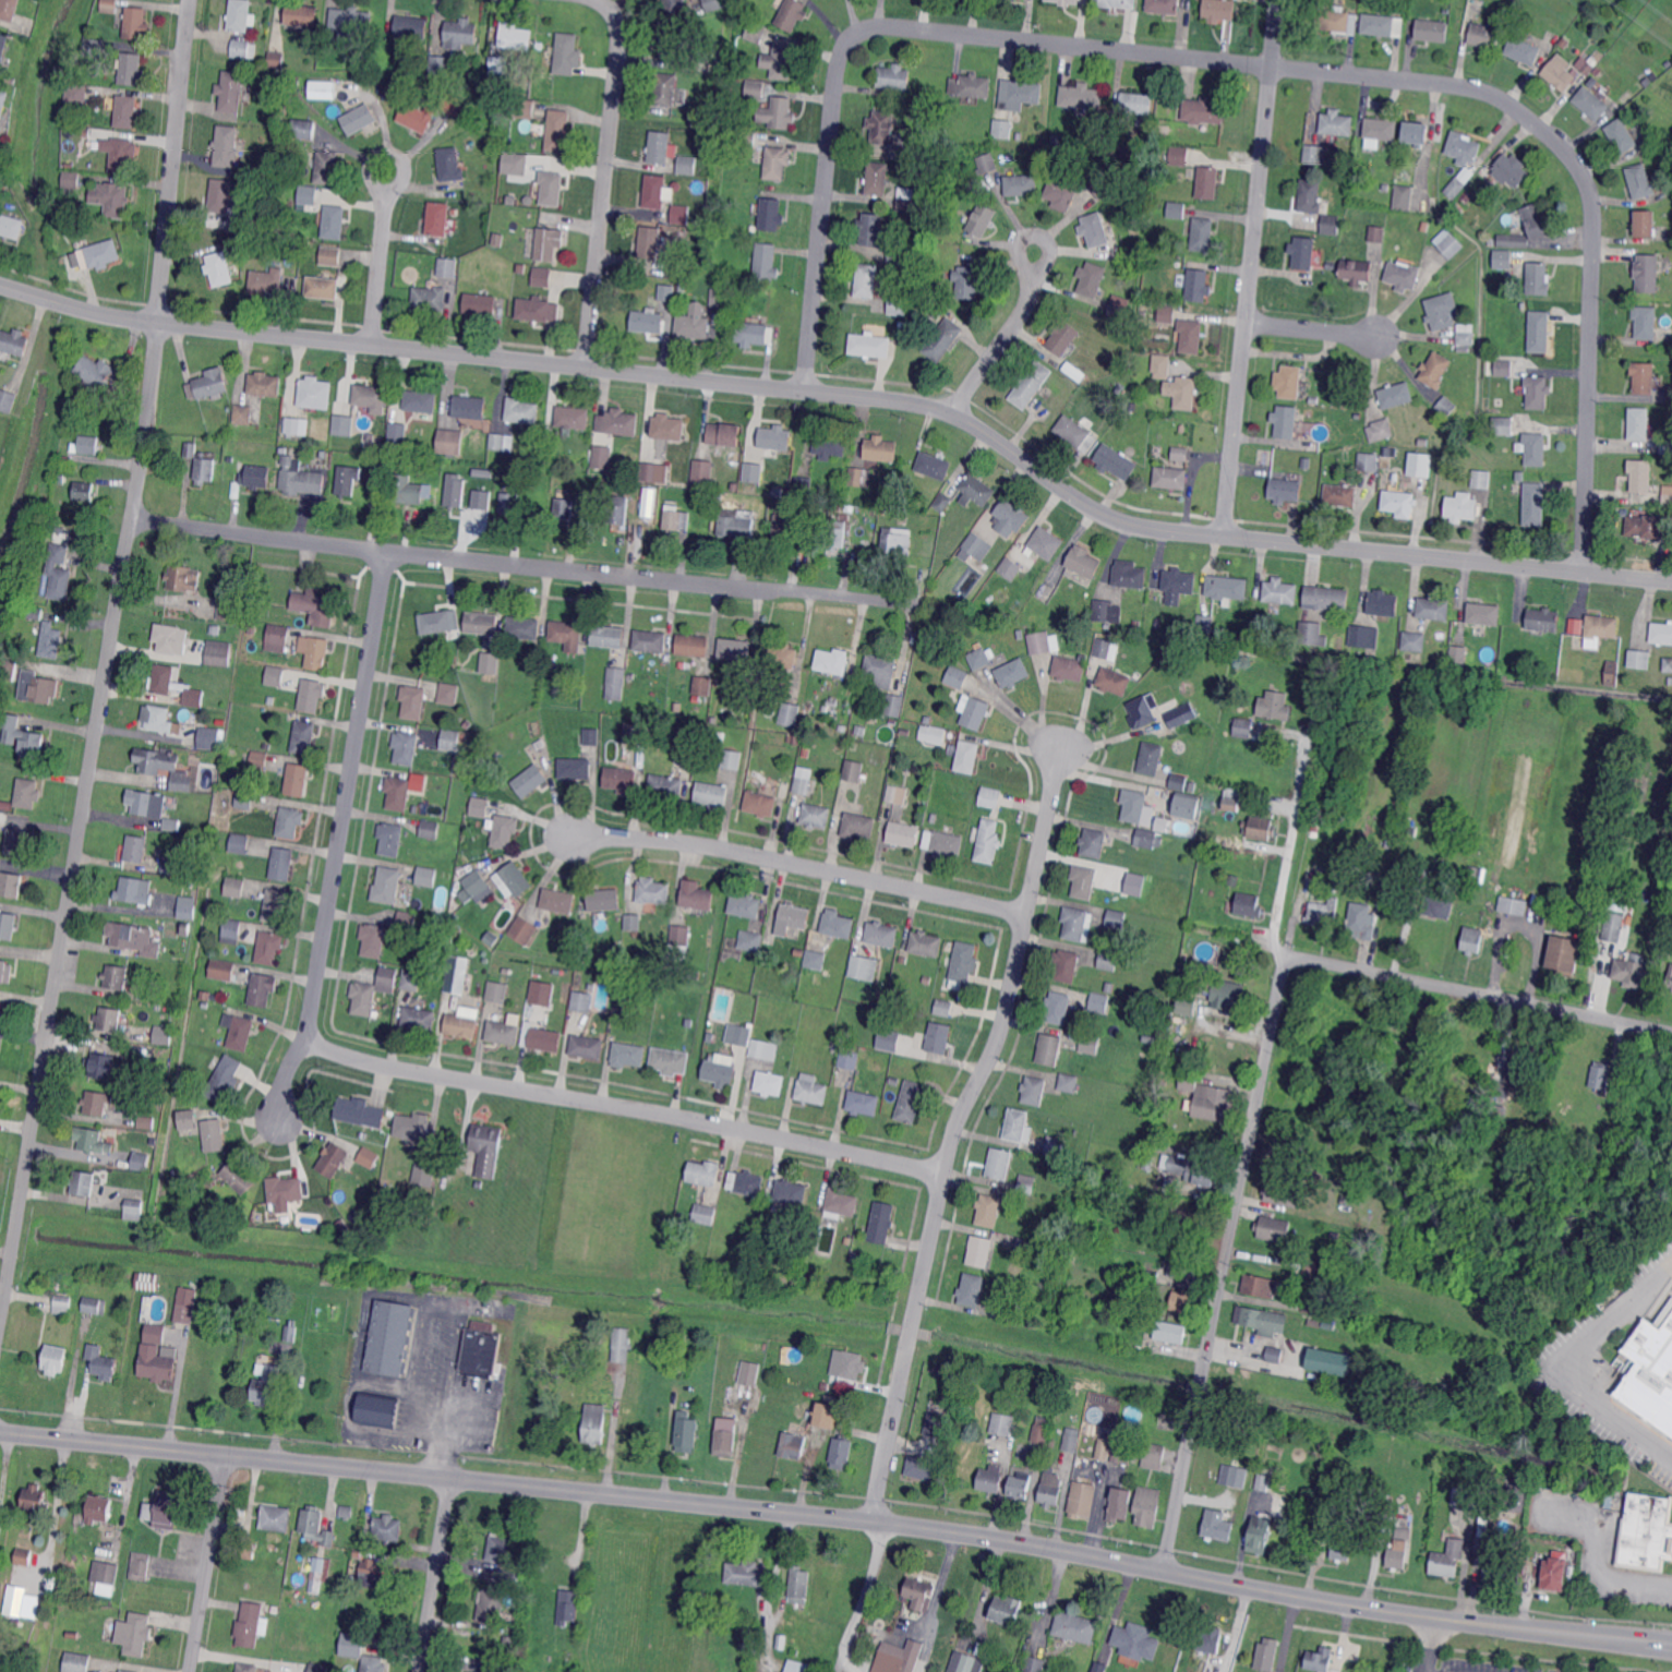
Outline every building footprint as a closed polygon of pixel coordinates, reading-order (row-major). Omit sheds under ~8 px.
[(15,24),(0,20),(0,3),(1,0),(22,0),(15,24)] [(103,14),(104,0),(120,0),(119,15),(103,14)] [(228,31),(231,0),(251,0),(248,33),(228,31)] [(670,16),(664,0),(687,0),(690,9),(670,16)] [(722,8),(721,0),(702,0),(704,11),(722,8)] [(774,24),(787,0),(798,0),(808,5),(793,34),(774,24)] [(1094,4),(1094,0),(1136,0),(1135,9),(1094,4)] [(1145,11),(1146,0),(1180,0),(1179,14),(1145,11)] [(1202,19),(1204,0),(1228,0),(1235,0),(1236,0),(1234,22),(1219,20),(1218,25),(1208,24),(1208,19),(1202,19)] [(317,27),(286,24),(288,3),(318,7),(317,27)] [(359,11),(374,12),(372,33),(357,32),(356,37),(340,36),(341,31),(329,29),(332,9),(349,10),(349,5),(360,7),(359,11)] [(1344,12),(1350,12),(1350,14),(1358,15),(1356,36),(1333,35),(1333,32),(1315,31),(1318,9),(1333,10),(1333,5),(1345,7),(1344,12)] [(151,37),(145,36),(145,44),(124,41),(129,10),(148,11),(147,26),(152,27),(151,37)] [(1403,38),(1360,35),(1362,14),(1404,19),(1403,38)] [(425,40),(413,38),(412,45),(395,44),(397,16),(428,20),(425,40)] [(471,25),(478,25),(476,46),(465,45),(464,51),(448,50),(449,44),(445,43),(447,23),(461,24),(461,19),(472,20),(471,25)] [(761,44),(744,37),(753,19),(769,26),(761,44)] [(1447,43),(1415,39),(1417,19),(1448,22),(1447,43)] [(532,50),(500,47),(503,22),(519,23),(518,29),(534,31),(532,50)] [(1497,49),(1468,44),(1472,22),(1502,27),(1497,49)] [(682,39),(690,39),(688,62),(660,60),(661,45),(657,45),(658,34),(662,35),(663,27),(683,29),(682,39)] [(580,68),(576,68),(575,76),(554,74),(558,33),(578,35),(577,50),(582,50),(580,68)] [(2,64),(0,64),(0,34),(10,37),(2,64)] [(1535,67),(1504,53),(1513,35),(1542,47),(1535,67)] [(249,59),(231,58),(233,39),(250,41),(249,59)] [(798,64),(793,64),(792,81),(771,79),(772,68),(762,67),(763,53),(773,55),(774,45),(801,47),(798,64)] [(284,70),(268,68),(269,50),(286,52),(284,70)] [(1564,95),(1540,74),(1559,52),(1572,64),(1567,70),(1578,79),(1564,95)] [(143,71),(147,72),(146,83),(141,82),(141,89),(120,87),(121,77),(113,76),(115,70),(119,70),(119,61),(123,62),(123,55),(144,57),(143,71)] [(449,77),(429,75),(431,56),(450,58),(449,77)] [(509,74),(491,74),(491,57),(508,57),(509,74)] [(1588,76),(1579,70),(1581,68),(1576,64),(1581,58),(1587,62),(1591,57),(1598,62),(1588,76)] [(1668,69),(1663,64),(1669,60),(1671,64),(1668,69)] [(904,70),(911,71),(909,91),(877,87),(879,68),(893,69),(893,63),(904,64),(904,70)] [(1598,77),(1592,74),(1597,68),(1602,71),(1598,77)] [(476,81),(467,80),(468,72),(477,73),(476,81)] [(675,108),(654,106),(658,72),(678,74),(675,108)] [(979,76),(993,77),(990,98),(959,96),(959,93),(948,92),(950,76),(961,77),(961,74),(971,75),(972,72),(979,72),(979,76)] [(1653,81),(1649,76),(1653,72),(1658,76),(1653,81)] [(242,116),(221,115),(224,97),(217,97),(218,86),(225,87),(226,73),(245,74),(242,116)] [(1042,104),(1024,101),(1023,112),(1000,110),(1002,79),(1044,83),(1042,104)] [(1647,87),(1643,82),(1648,79),(1652,83),(1647,87)] [(334,98),(334,80),(309,80),(309,97),(334,98)] [(388,88),(376,86),(377,80),(389,81),(388,88)] [(763,100),(746,98),(747,80),(766,82),(763,100)] [(1090,88),(1103,89),(1102,110),(1059,105),(1061,85),(1079,87),(1080,82),(1091,83),(1090,88)] [(1629,98),(1625,93),(1637,83),(1641,88),(1629,98)] [(88,108),(68,107),(70,85),(91,87),(88,108)] [(1597,121),(1572,100),(1584,86),(1609,106),(1597,121)] [(1152,116),(1119,111),(1121,92),(1154,95),(1152,116)] [(1,124),(0,124),(0,93),(10,96),(1,124)] [(450,124),(445,121),(448,113),(438,109),(446,93),(461,100),(450,124)] [(792,111),(797,112),(796,123),(791,122),(791,130),(770,128),(770,122),(758,120),(759,106),(772,107),(773,95),(793,97),(792,111)] [(1212,103),(1226,104),(1224,125),(1203,123),(1203,127),(1191,125),(1191,121),(1182,121),(1184,100),(1201,101),(1202,97),(1212,98),(1212,103)] [(136,132),(117,130),(120,98),(141,100),(136,132)] [(533,120),(513,119),(515,100),(534,103),(533,120)] [(350,136),(340,119),(368,104),(377,121),(350,136)] [(424,113),(428,107),(437,111),(425,136),(396,122),(406,104),(424,113)] [(1340,115),(1355,117),(1352,136),(1320,133),(1322,112),(1330,113),(1331,107),(1342,109),(1340,115)] [(566,154),(544,152),(549,110),(570,112),(566,154)] [(891,145),(871,143),(873,129),(866,128),(867,117),(874,118),(874,110),(894,112),(891,145)] [(1396,141),(1364,137),(1367,117),(1398,120),(1396,141)] [(1622,155),(1604,128),(1622,117),(1639,144),(1622,155)] [(1011,137),(993,136),(995,118),(1013,120),(1011,137)] [(312,141),(290,139),(292,121),(314,123),(312,141)] [(1428,144),(1423,144),(1423,148),(1416,147),(1417,143),(1403,141),(1405,121),(1429,123),(1428,144)] [(237,149),(239,149),(238,161),(236,160),(234,169),(214,167),(216,148),(213,147),(214,141),(216,142),(218,124),(240,128),(237,149)] [(92,139),(84,137),(85,130),(93,131),(92,139)] [(950,140),(943,139),(945,130),(952,131),(950,140)] [(1478,164),(1471,161),(1469,167),(1457,164),(1459,157),(1445,153),(1452,130),(1472,136),(1471,140),(1483,143),(1478,164)] [(1060,143),(1051,142),(1052,132),(1061,133),(1060,143)] [(669,168),(648,166),(651,133),(672,135),(669,168)] [(134,146),(140,146),(137,160),(133,160),(131,177),(110,175),(112,155),(101,154),(103,142),(115,143),(115,141),(134,142),(134,146)] [(917,161),(900,160),(902,144),(919,146),(917,161)] [(1327,165),(1303,163),(1306,144),(1328,146),(1327,165)] [(461,168),(465,168),(466,179),(442,181),(438,148),(459,146),(461,168)] [(791,166),(785,166),(784,181),(765,179),(766,164),(759,163),(760,149),(767,151),(768,146),(793,148),(791,166)] [(1169,165),(1171,146),(1189,147),(1187,167),(1169,165)] [(335,187),(314,184),(318,151),(339,154),(335,187)] [(526,177),(507,175),(508,163),(504,163),(505,152),(529,155),(526,177)] [(983,175),(976,157),(993,152),(999,169),(983,175)] [(1511,157),(1513,155),(1526,165),(1523,169),(1529,173),(1517,190),(1507,182),(1505,185),(1492,175),(1494,171),(1492,169),(1504,153),(1511,157)] [(695,177),(677,176),(679,157),(697,159),(695,177)] [(886,195),(866,193),(869,161),(890,164),(886,195)] [(1111,178),(1117,173),(1123,181),(1099,200),(1082,178),(1099,164),(1111,178)] [(1650,184),(1653,183),(1657,195),(1634,202),(1625,170),(1645,165),(1650,184)] [(1217,200),(1198,197),(1200,166),(1219,168),(1217,200)] [(562,206),(541,204),(543,183),(540,183),(541,170),(565,173),(562,206)] [(1069,214),(1049,207),(1051,201),(1043,197),(1054,170),(1076,179),(1073,188),(1078,190),(1071,207),(1069,214)] [(82,191),(65,190),(68,172),(84,175),(82,191)] [(664,209),(643,207),(647,173),(667,176),(664,209)] [(1006,196),(1005,176),(1037,175),(1038,195),(1006,196)] [(1454,200),(1444,191),(1457,176),(1467,184),(1454,200)] [(1321,214),(1298,212),(1301,179),(1321,181),(1319,202),(1322,203),(1321,214)] [(230,217),(209,215),(214,182),(234,184),(230,217)] [(127,219),(106,217),(107,205),(98,204),(99,201),(94,200),(94,190),(100,190),(100,183),(131,187),(127,219)] [(1410,210),(1393,208),(1396,184),(1414,187),(1410,210)] [(316,206),(299,205),(300,187),(318,188),(316,206)] [(921,210),(913,209),(913,213),(897,212),(899,189),(915,190),(914,196),(922,197),(921,210)] [(1468,205),(1460,199),(1467,190),(1475,195),(1468,205)] [(786,225),(780,224),(779,231),(759,229),(762,197),(783,200),(782,213),(786,214),(786,225)] [(446,238),(425,236),(430,202),(450,204),(446,238)] [(983,239),(969,231),(966,230),(970,224),(963,220),(970,209),(975,213),(981,202),(998,210),(983,239)] [(1186,218),(1167,217),(1169,202),(1187,203),(1186,218)] [(1544,215),(1547,214),(1553,233),(1532,240),(1527,225),(1519,227),(1514,209),(1540,202),(1544,215)] [(1460,214),(1453,208),(1457,203),(1465,208),(1460,214)] [(344,241),(322,239),(326,206),(347,208),(344,241)] [(688,226),(671,224),(673,206),(690,208),(688,226)] [(1110,242),(1092,249),(1087,236),(1082,237),(1078,226),(1084,225),(1082,218),(1100,212),(1110,242)] [(883,224),(889,225),(888,241),(881,241),(881,246),(861,244),(863,230),(857,230),(858,219),(863,219),(864,213),(885,214),(883,224)] [(1655,239),(1634,238),(1635,213),(1656,213),(1655,239)] [(252,233),(238,232),(239,214),(254,215),(252,233)] [(1339,234),(1321,233),(1323,214),(1342,216),(1339,234)] [(22,243),(0,236),(0,216),(27,224),(22,243)] [(77,226),(70,226),(71,217),(79,218),(77,226)] [(1212,252),(1191,250),(1194,217),(1215,219),(1212,252)] [(1383,242),(1368,241),(1370,225),(1385,227),(1383,242)] [(1450,261),(1436,246),(1438,246),(1432,241),(1447,227),(1465,246),(1450,261)] [(564,246),(557,246),(556,262),(536,260),(539,228),(565,230),(564,246)] [(659,263),(638,261),(641,229),(661,231),(659,263)] [(501,246),(494,245),(496,233),(503,234),(501,246)] [(1312,270),(1292,268),(1294,254),(1288,253),(1289,242),(1295,243),(1296,236),(1315,238),(1312,270)] [(1528,249),(1497,248),(1497,236),(1529,237),(1528,249)] [(246,250),(239,250),(240,237),(248,237),(246,250)] [(110,267),(100,270),(98,266),(91,268),(84,249),(116,239),(122,260),(109,264),(110,267)] [(780,278),(774,278),(773,284),(754,282),(758,242),(778,244),(775,266),(781,266),(780,278)] [(907,263),(888,261),(890,242),(911,244),(907,263)] [(339,267),(321,265),(322,246),(341,249),(339,267)] [(951,255),(938,254),(939,246),(952,248),(951,255)] [(1512,269),(1493,269),(1493,251),(1512,251),(1512,269)] [(233,282),(215,288),(212,275),(205,276),(203,265),(208,264),(206,256),(226,252),(233,282)] [(1659,292),(1637,291),(1637,278),(1634,278),(1635,262),(1637,262),(1637,254),(1660,254),(1659,292)] [(456,279),(436,277),(438,258),(458,261),(456,279)] [(684,275),(667,273),(669,258),(686,261),(684,275)] [(1370,281),(1362,280),(1361,288),(1351,287),(1351,279),(1339,278),(1342,258),(1372,262),(1370,281)] [(1108,268),(1097,299),(1078,292),(1082,278),(1076,276),(1081,266),(1085,267),(1088,261),(1108,268)] [(1410,267),(1410,264),(1421,267),(1415,290),(1408,288),(1406,293),(1396,290),(1397,285),(1384,280),(1390,261),(1410,267)] [(1551,294),(1527,294),(1528,262),(1548,262),(1548,281),(1551,281),(1551,294)] [(874,299),(853,297),(856,264),(877,266),(874,299)] [(978,281),(984,282),(983,292),(978,292),(977,300),(957,298),(958,281),(953,281),(953,270),(959,270),(959,266),(979,267),(978,281)] [(281,294),(250,291),(252,270),(273,273),(274,267),(285,268),(281,294)] [(552,287),(532,286),(534,267),(553,268),(552,287)] [(1212,296),(1206,294),(1205,302),(1186,300),(1189,268),(1210,270),(1208,285),(1213,285),(1212,296)] [(339,300),(305,296),(309,275),(341,279),(339,300)] [(674,301),(659,300),(661,284),(676,286),(674,301)] [(445,312),(411,309),(413,288),(435,290),(435,287),(447,288),(445,312)] [(724,306),(725,288),(710,288),(709,306),(724,306)] [(496,316),(464,313),(466,292),(498,296),(496,316)] [(1455,325),(1433,332),(1431,323),(1427,324),(1424,316),(1428,315),(1423,301),(1453,292),(1460,315),(1453,317),(1455,325)] [(936,318),(921,308),(931,293),(946,303),(936,318)] [(1123,322),(1106,315),(1115,293),(1132,300),(1123,322)] [(543,301),(552,301),(552,303),(560,304),(557,321),(550,320),(550,322),(517,320),(519,298),(534,299),(534,294),(544,296),(543,301)] [(905,316),(888,314),(890,296),(907,298),(905,316)] [(703,320),(709,320),(708,341),(674,338),(676,316),(688,317),(689,304),(705,305),(703,320)] [(1175,324),(1158,323),(1160,305),(1176,308),(1175,324)] [(658,312),(665,313),(663,334),(631,330),(634,310),(647,312),(648,306),(658,308),(658,312)] [(1656,340),(1635,339),(1636,321),(1632,321),(1633,308),(1657,308),(1656,340)] [(1549,352),(1528,352),(1530,311),(1550,312),(1549,352)] [(940,363),(923,351),(931,338),(926,335),(931,327),(937,332),(948,316),(965,328),(940,363)] [(1081,332),(1062,358),(1046,346),(1054,334),(1049,330),(1056,322),(1061,325),(1064,320),(1081,332)] [(1201,354),(1180,352),(1182,332),(1178,332),(1179,320),(1204,322),(1201,354)] [(772,344),(767,344),(767,345),(753,344),(751,349),(742,348),(742,344),(735,342),(736,322),(769,325),(769,327),(773,328),(772,344)] [(1475,346),(1457,345),(1457,323),(1475,324),(1475,346)] [(26,358),(0,351),(0,336),(1,332),(16,335),(17,330),(26,333),(25,338),(31,339),(26,358)] [(876,336),(892,337),(890,358),(850,353),(852,333),(867,335),(867,330),(876,330),(876,336)] [(1442,378),(1444,381),(1439,390),(1418,378),(1422,370),(1420,369),(1423,361),(1428,363),(1435,350),(1453,361),(1442,378)] [(1168,381),(1154,378),(1154,373),(1151,373),(1153,354),(1171,357),(1168,381)] [(101,365),(105,361),(119,371),(104,393),(97,388),(95,392),(86,386),(89,383),(77,374),(89,357),(101,365)] [(1025,410),(1009,398),(1037,359),(1054,371),(1025,410)] [(1512,376),(1494,376),(1494,360),(1513,361),(1512,376)] [(1653,395),(1633,395),(1634,375),(1631,375),(1631,363),(1653,363),(1653,395)] [(1299,399),(1278,397),(1279,389),(1273,389),(1275,372),(1280,372),(1282,364),(1302,366),(1299,399)] [(199,400),(193,381),(207,376),(205,372),(222,366),(229,392),(199,400)] [(268,376),(282,377),(280,398),(248,395),(250,374),(256,374),(257,371),(269,373),(268,376)] [(1188,378),(1196,380),(1195,389),(1199,390),(1198,394),(1195,394),(1194,411),(1174,410),(1175,395),(1162,395),(1162,382),(1177,382),(1177,376),(1183,377),(1183,375),(1188,376),(1188,378)] [(318,383),(333,384),(329,412),(297,408),(300,381),(306,381),(306,376),(318,378),(318,383)] [(1551,396),(1547,395),(1547,410),(1526,410),(1527,388),(1524,388),(1524,376),(1548,377),(1548,386),(1552,386),(1551,396)] [(1383,410),(1378,390),(1408,381),(1415,400),(1383,410)] [(386,410),(353,407),(356,385),(388,389),(386,410)] [(12,416),(0,411),(0,391),(19,398),(12,416)] [(435,414),(402,411),(405,392),(437,395),(435,414)] [(485,420),(454,417),(456,395),(488,398),(485,420)] [(539,424),(506,421),(508,396),(524,397),(524,402),(541,404),(539,424)] [(1446,419),(1434,408),(1445,396),(1457,407),(1446,419)] [(251,425),(233,424),(236,405),(253,407),(251,425)] [(1294,438),(1275,437),(1276,423),(1271,423),(1272,412),(1276,413),(1277,406),(1297,408),(1294,438)] [(588,431),(573,430),(572,436),(564,435),(564,429),(555,428),(557,407),(590,410),(588,431)] [(623,413),(638,414),(636,436),(596,432),(597,414),(606,416),(606,411),(612,411),(612,408),(623,409),(623,413)] [(1647,441),(1627,441),(1628,408),(1648,409),(1647,441)] [(670,419),(685,420),(683,442),(650,438),(652,417),(658,418),(659,413),(670,414),(670,419)] [(353,436),(334,434),(335,414),(356,417),(353,436)] [(1086,454),(1080,448),(1079,450),(1071,444),(1069,446),(1064,442),(1066,440),(1052,430),(1066,414),(1092,434),(1091,435),(1097,440),(1086,454)] [(1512,436),(1491,436),(1492,417),(1513,418),(1512,436)] [(1370,444),(1366,428),(1371,426),(1371,423),(1387,418),(1393,436),(1370,444)] [(309,420),(308,435),(293,434),(293,438),(287,438),(287,434),(285,434),(285,424),(281,424),(281,420),(286,420),(286,419),(309,420)] [(406,445),(388,443),(390,423),(408,425),(406,445)] [(722,425),(722,424),(742,426),(739,447),(707,444),(709,423),(722,425)] [(785,431),(792,431),(790,450),(758,448),(760,428),(774,429),(774,424),(785,425),(785,431)] [(461,456),(437,454),(438,430),(464,432),(461,456)] [(812,453),(818,453),(818,459),(829,460),(830,455),(843,455),(844,434),(812,433),(812,453)] [(1544,468),(1524,466),(1525,442),(1521,442),(1523,433),(1547,435),(1544,468)] [(513,453),(489,449),(491,434),(515,436),(513,453)] [(373,445),(365,444),(366,435),(374,435),(373,445)] [(883,442),(897,443),(894,462),(864,460),(866,440),(874,440),(874,435),(885,436),(883,442)] [(99,458),(73,455),(74,446),(82,447),(83,437),(101,440),(99,458)] [(1661,438),(1671,438),(1671,454),(1661,454),(1661,438)] [(194,457),(185,456),(188,442),(196,443),(194,457)] [(1128,481),(1109,469),(1106,473),(1097,468),(1100,464),(1094,459),(1105,442),(1140,464),(1128,481)] [(611,470),(591,468),(593,446),(612,447),(611,470)] [(1188,461),(1171,459),(1172,447),(1189,448),(1188,461)] [(946,481),(915,470),(923,450),(953,461),(946,481)] [(1378,472),(1358,470),(1359,453),(1380,454),(1378,472)] [(1430,478),(1406,476),(1409,453),(1432,455),(1430,478)] [(308,470),(327,472),(324,494),(301,492),(300,496),(286,494),(287,491),(280,490),(282,469),(285,470),(286,466),(282,466),(284,454),(296,455),(296,459),(302,459),(302,464),(309,465),(308,470)] [(214,482),(205,481),(205,485),(196,484),(196,480),(194,479),(196,457),(216,459),(214,482)] [(1310,470),(1301,469),(1302,458),(1311,459),(1310,470)] [(713,481),(694,480),(696,459),(715,460),(713,481)] [(1651,493),(1631,492),(1632,472),(1627,472),(1628,459),(1652,460),(1651,493)] [(669,480),(642,478),(643,461),(670,464),(669,480)] [(762,483),(744,481),(745,462),(763,465),(762,483)] [(268,486),(261,486),(260,491),(252,490),(252,485),(241,484),(242,471),(249,471),(249,466),(270,468),(268,486)] [(362,479),(357,479),(354,496),(336,494),(339,466),(363,468),(362,479)] [(1186,490),(1153,486),(1155,466),(1188,469),(1186,490)] [(871,488),(849,484),(851,467),(874,469),(871,488)] [(1490,489),(1471,486),(1472,469),(1491,471),(1490,489)] [(987,505),(975,496),(970,505),(962,500),(967,491),(962,488),(972,471),(998,490),(987,505)] [(1516,480),(1516,471),(1525,471),(1525,480),(1516,480)] [(423,506),(409,504),(409,502),(390,501),(394,473),(412,474),(411,483),(425,485),(423,506)] [(464,507),(445,506),(449,473),(462,474),(461,479),(467,480),(464,507)] [(811,494),(794,492),(796,476),(814,478),(811,494)] [(1301,502),(1287,501),(1286,505),(1275,504),(1275,498),(1268,498),(1271,478),(1303,481),(1301,502)] [(94,501),(69,498),(70,489),(76,489),(76,481),(96,483),(94,501)] [(1564,495),(1543,494),(1543,498),(1547,498),(1547,509),(1543,509),(1542,527),(1523,527),(1524,483),(1543,484),(1543,482),(1565,482),(1564,495)] [(1356,507),(1323,504),(1325,483),(1358,486),(1356,507)] [(1663,484),(1671,485),(1671,503),(1662,503),(1663,484)] [(1414,513),(1381,509),(1383,490),(1416,493),(1414,513)] [(518,513),(510,512),(509,515),(502,515),(502,512),(500,510),(502,492),(520,494),(518,513)] [(943,513),(934,506),(945,492),(954,498),(943,513)] [(627,525),(609,524),(612,494),(629,496),(627,525)] [(587,512),(576,510),(578,495),(588,496),(587,512)] [(1477,519),(1463,518),(1462,524),(1451,522),(1452,517),(1444,516),(1447,495),(1479,500),(1477,519)] [(1017,506),(1020,501),(1030,507),(1025,512),(1032,516),(1020,533),(1015,530),(1009,539),(995,528),(998,525),(994,522),(998,516),(994,514),(1006,497),(1017,506)] [(485,507),(476,505),(477,498),(486,500),(485,507)] [(573,519),(555,517),(556,498),(575,500),(573,519)] [(753,538),(719,534),(721,507),(755,510),(753,538)] [(688,536),(681,536),(681,530),(663,529),(665,509),(690,513),(688,536)] [(802,543),(773,540),(775,514),(804,517),(802,543)] [(1645,514),(1671,517),(1671,528),(1671,540),(1625,536),(1627,515),(1645,517),(1645,514)] [(844,548),(827,545),(830,519),(847,521),(844,548)] [(911,555),(905,554),(904,562),(899,561),(899,554),(881,552),(885,527),(912,529),(911,536),(913,536),(911,555)] [(1045,532),(1046,530),(1052,533),(1050,537),(1061,543),(1050,561),(1035,552),(1033,556),(1027,553),(1030,549),(1027,548),(1039,529),(1045,532)] [(982,562),(971,554),(966,560),(960,554),(963,549),(961,548),(973,531),(993,546),(982,562)] [(1015,542),(1011,538),(1017,532),(1021,536),(1015,542)] [(69,564),(59,562),(58,567),(75,570),(70,601),(50,598),(53,576),(47,575),(50,557),(44,556),(46,544),(52,545),(53,541),(72,544),(69,564)] [(1090,588),(1064,575),(1068,567),(1064,565),(1075,542),(1092,551),(1090,554),(1103,561),(1090,588)] [(933,558),(925,556),(926,548),(935,550),(933,558)] [(1013,581),(998,570),(1008,556),(1023,567),(1013,581)] [(1138,567),(1147,568),(1146,589),(1112,586),(1115,565),(1117,565),(1118,560),(1138,562),(1138,567)] [(200,590),(190,589),(190,592),(168,589),(170,579),(166,579),(167,572),(171,573),(172,564),(194,567),(193,568),(203,570),(200,590)] [(1183,573),(1198,574),(1195,594),(1182,593),(1181,606),(1166,605),(1167,591),(1162,591),(1164,570),(1172,570),(1172,567),(1183,567),(1183,573)] [(1247,600),(1217,597),(1217,594),(1208,593),(1211,575),(1250,579),(1247,600)] [(246,585),(239,584),(239,576),(248,576),(246,585)] [(1284,582),(1299,585),(1297,604),(1263,601),(1265,581),(1273,581),(1273,576),(1284,577),(1284,582)] [(1048,605),(1034,597),(1043,580),(1058,589),(1048,605)] [(1347,610),(1321,606),(1321,610),(1303,608),(1306,585),(1349,590),(1347,610)] [(320,593),(338,597),(334,628),(312,625),(313,612),(292,609),(294,591),(308,593),(309,586),(321,588),(320,593)] [(1386,593),(1399,594),(1397,616),(1367,613),(1369,592),(1375,592),(1375,588),(1387,589),(1386,593)] [(1448,621),(1417,617),(1419,597),(1451,600),(1448,621)] [(1121,622),(1094,618),(1097,599),(1115,601),(1115,605),(1123,606),(1121,622)] [(1500,626),(1467,623),(1469,602),(1502,605),(1500,626)] [(238,622),(218,621),(219,603),(239,604),(238,622)] [(43,621),(27,616),(31,605),(46,609),(43,621)] [(1552,611),(1561,612),(1559,633),(1526,629),(1528,609),(1543,610),(1544,606),(1553,608),(1552,611)] [(422,635),(419,614),(458,609),(460,628),(422,635)] [(497,635),(465,631),(467,612),(500,615),(497,635)] [(1215,631),(1200,630),(1201,614),(1216,615),(1215,631)] [(1617,638),(1597,636),(1596,639),(1584,638),(1586,614),(1620,617),(1617,638)] [(539,639),(507,636),(509,616),(541,620),(539,639)] [(1566,632),(1581,633),(1582,618),(1567,617),(1566,632)] [(60,659),(40,655),(46,620),(56,622),(55,628),(64,630),(60,659)] [(1162,628),(1154,627),(1155,620),(1163,620),(1162,628)] [(1668,620),(1671,620),(1671,645),(1648,642),(1650,622),(1668,624),(1668,620)] [(580,654),(566,652),(567,642),(550,641),(552,621),(584,624),(580,654)] [(1325,645),(1297,642),(1299,621),(1320,623),(1320,636),(1326,636),(1325,645)] [(185,657),(158,652),(160,640),(155,639),(158,623),(190,629),(185,657)] [(256,635),(249,634),(251,623),(257,624),(256,635)] [(219,636),(210,635),(212,625),(220,626),(219,636)] [(287,647),(285,654),(265,651),(266,642),(269,625),(290,628),(287,647)] [(623,649),(591,646),(593,625),(625,628),(623,649)] [(1376,650),(1348,646),(1350,625),(1380,628),(1376,650)] [(665,653),(634,650),(635,629),(667,633),(665,653)] [(1424,652),(1402,650),(1404,630),(1427,634),(1424,652)] [(1048,635),(1057,634),(1059,650),(1029,654),(1026,635),(1047,631),(1048,635)] [(708,658),(676,654),(678,634),(710,637),(708,658)] [(326,671),(305,667),(308,653),(299,652),(302,636),(330,640),(326,671)] [(1117,661),(1093,655),(1097,637),(1121,642),(1117,661)] [(1597,648),(1598,638),(1583,637),(1583,647),(1597,648)] [(750,662),(718,659),(720,638),(753,641),(750,662)] [(229,667),(206,665),(208,641),(231,643),(229,667)] [(791,648),(799,650),(795,670),(768,664),(772,645),(782,647),(783,642),(792,643),(791,648)] [(974,671),(967,654),(976,651),(974,646),(982,642),(991,663),(974,671)] [(1466,663),(1450,662),(1451,646),(1467,647),(1466,663)] [(845,675),(815,669),(819,649),(835,652),(835,648),(851,651),(845,675)] [(1650,670),(1628,667),(1629,649),(1651,651),(1650,670)] [(498,675),(481,673),(483,652),(501,654),(498,675)] [(883,657),(885,653),(893,655),(892,659),(898,661),(892,689),(875,685),(877,676),(864,673),(868,653),(883,657)] [(1081,683),(1064,679),(1063,683),(1056,681),(1057,677),(1050,676),(1055,657),(1076,661),(1079,653),(1086,654),(1081,683)] [(1010,689),(1009,686),(1003,688),(995,671),(1023,657),(1032,675),(1017,683),(1018,685),(1010,689)] [(1662,658),(1671,658),(1671,672),(1662,672),(1662,658)] [(17,679),(14,679),(1,677),(4,659),(21,662),(17,679)] [(175,682),(193,685),(193,688),(205,690),(203,708),(183,705),(185,690),(172,689),(171,696),(152,693),(152,690),(149,689),(151,676),(155,677),(156,663),(177,666),(175,682)] [(963,688),(946,681),(953,664),(971,672),(963,688)] [(282,687),(266,684),(269,665),(286,669),(282,687)] [(1124,696),(1109,690),(1108,694),(1100,690),(1102,687),(1096,685),(1104,665),(1132,677),(1124,696)] [(626,686),(624,686),(623,699),(606,698),(610,666),(627,669),(626,686)] [(1549,676),(1539,675),(1539,667),(1549,669),(1549,676)] [(59,696),(53,696),(52,703),(20,699),(24,669),(39,671),(39,676),(61,679),(59,696)] [(1614,677),(1607,676),(1609,669),(1615,670),(1614,677)] [(1139,681),(1133,676),(1138,670),(1143,674),(1139,681)] [(711,695),(693,693),(695,675),(713,677),(711,695)] [(318,713),(299,710),(304,678),(324,682),(318,713)] [(455,705),(459,684),(440,681),(436,701),(455,705)] [(422,721),(402,718),(405,701),(400,700),(404,685),(428,689),(422,721)] [(850,698),(842,696),(844,688),(852,690),(850,698)] [(1286,706),(1291,706),(1289,720),(1256,714),(1259,697),(1266,698),(1267,690),(1288,693),(1286,706)] [(907,719),(885,714),(889,693),(905,697),(904,702),(911,703),(907,719)] [(1135,731),(1129,717),(1132,715),(1127,703),(1146,695),(1157,720),(1135,731)] [(971,698),(971,696),(991,703),(979,732),(960,724),(965,711),(959,708),(964,696),(971,698)] [(796,726),(778,723),(783,701),(802,705),(796,726)] [(1196,718),(1171,729),(1164,713),(1189,702),(1196,718)] [(175,734),(146,729),(149,705),(171,708),(169,721),(177,722),(175,734)] [(44,758),(21,755),(24,737),(19,737),(17,744),(4,742),(7,727),(2,727),(4,712),(22,715),(20,729),(47,733),(44,758)] [(898,726),(890,724),(891,717),(899,719),(898,726)] [(1251,738),(1234,736),(1237,718),(1254,720),(1251,738)] [(312,755),(292,751),(298,720),(317,723),(312,755)] [(930,725),(947,730),(942,745),(927,742),(927,741),(918,738),(923,724),(930,725)] [(224,749),(199,747),(200,725),(226,729),(224,749)] [(1669,742),(1655,739),(1657,727),(1671,729),(1669,742)] [(458,751),(441,748),(444,729),(461,732),(458,751)] [(599,746),(584,746),(584,730),(599,730),(599,746)] [(414,767),(395,763),(397,747),(394,747),(396,731),(420,735),(414,767)] [(974,774),(954,770),(961,741),(981,744),(974,774)] [(1157,775),(1138,771),(1144,741),(1165,745),(1157,775)] [(178,770),(189,771),(188,777),(194,778),(192,793),(171,790),(173,771),(161,769),(160,775),(140,772),(141,762),(135,761),(137,747),(180,754),(178,770)] [(741,771),(721,768),(724,749),(744,751),(741,771)] [(266,770),(250,767),(253,750),(269,753),(266,770)] [(592,779),(560,779),(560,758),(592,759),(592,779)] [(858,783),(841,780),(844,759),(862,762),(858,783)] [(305,797),(285,794),(290,762),(311,766),(305,797)] [(525,798),(512,782),(538,762),(550,779),(525,798)] [(911,774),(904,772),(905,765),(913,767),(911,774)] [(636,792),(604,787),(606,767),(638,771),(636,792)] [(426,774),(411,773),(409,788),(424,790),(426,774)] [(1186,791),(1169,786),(1172,773),(1188,777),(1186,791)] [(681,804),(665,801),(666,797),(648,794),(651,774),(685,780),(681,804)] [(407,811),(387,808),(390,792),(386,792),(388,775),(412,780),(407,811)] [(816,797),(793,792),(796,775),(819,781),(816,797)] [(40,801),(37,801),(36,809),(15,806),(20,777),(39,780),(38,790),(43,790),(40,801)] [(726,805),(724,804),(723,809),(711,807),(712,803),(696,801),(699,781),(730,786),(726,805)] [(1194,792),(1187,791),(1189,781),(1195,782),(1194,792)] [(905,805),(886,801),(890,784),(910,789),(905,805)] [(999,807),(981,803),(984,785),(1003,790),(999,807)] [(164,818),(133,814),(134,805),(127,804),(130,789),(168,795),(164,818)] [(1142,823),(1122,819),(1126,804),(1120,803),(1123,789),(1148,794),(1142,823)] [(252,810),(236,807),(239,791),(255,794),(252,810)] [(774,817),(768,816),(767,819),(759,817),(759,814),(743,810),(747,791),(779,797),(774,817)] [(1196,816),(1172,811),(1177,794),(1201,798),(1196,816)] [(488,818),(470,816),(473,796),(491,799),(488,818)] [(1238,811),(1223,810),(1224,797),(1239,799),(1238,811)] [(828,829),(817,827),(816,830),(808,828),(808,825),(801,823),(805,803),(832,808),(828,829)] [(304,826),(302,825),(299,840),(277,837),(282,806),(308,810),(304,826)] [(873,839),(856,835),(855,839),(842,837),(846,811),(877,818),(873,839)] [(518,834),(514,833),(512,850),(491,846),(496,814),(521,818),(518,834)] [(1174,833),(1178,820),(1157,815),(1153,828),(1174,833)] [(1272,825),(1278,826),(1276,837),(1271,835),(1271,841),(1243,837),(1246,821),(1250,821),(1251,816),(1273,819),(1272,825)] [(181,832),(164,829),(166,818),(182,820),(181,832)] [(1002,847),(998,846),(995,862),(977,858),(977,857),(974,857),(975,852),(977,853),(985,818),(1000,821),(998,834),(1002,835),(1000,842),(1003,842),(1002,847)] [(437,840),(420,837),(422,820),(441,822),(437,840)] [(916,849),(887,842),(891,820),(921,827),(916,849)] [(399,857),(381,854),(383,839),(377,838),(381,821),(405,826),(399,857)] [(1397,837),(1383,833),(1385,826),(1398,829),(1397,837)] [(32,844),(29,844),(27,855),(7,852),(10,827),(34,831),(32,844)] [(1154,850),(1134,845),(1139,827),(1158,832),(1154,850)] [(1103,858),(1081,855),(1083,845),(1080,844),(1081,837),(1084,837),(1086,828),(1107,832),(1103,858)] [(935,831),(936,830),(958,834),(958,832),(963,833),(963,835),(965,837),(961,856),(947,853),(946,857),(936,855),(937,851),(931,850),(931,849),(923,846),(927,829),(935,831)] [(248,854),(230,852),(233,833),(251,837),(248,854)] [(144,864),(124,861),(129,834),(148,838),(144,864)] [(289,881),(270,879),(275,847),(293,851),(289,881)] [(1392,862),(1382,859),(1384,849),(1394,851),(1392,862)] [(179,876),(163,874),(165,855),(181,857),(179,876)] [(518,899),(514,892),(507,897),(493,876),(515,859),(534,886),(518,899)] [(434,887),(416,883),(419,865),(437,868),(434,887)] [(1092,901),(1072,897),(1075,880),(1070,879),(1073,865),(1098,870),(1092,901)] [(397,905),(371,900),(374,885),(377,885),(381,866),(404,869),(397,905)] [(476,899),(462,880),(479,868),(492,886),(476,899)] [(21,898),(0,893),(0,888),(3,871),(24,875),(21,898)] [(1122,892),(1139,896),(1144,874),(1127,871),(1122,892)] [(1238,887),(1227,885),(1229,875),(1240,877),(1238,887)] [(144,879),(154,881),(152,894),(153,894),(152,905),(115,900),(116,890),(121,891),(123,876),(144,879)] [(655,882),(671,883),(670,904),(637,901),(638,881),(642,881),(642,877),(657,878),(655,882)] [(241,899),(224,895),(227,878),(244,881),(241,899)] [(712,911),(681,906),(684,886),(715,891),(712,911)] [(573,915),(541,909),(544,893),(545,888),(577,894),(573,915)] [(284,924),(263,921),(269,889),(289,892),(284,924)] [(464,903),(456,893),(462,889),(470,898),(464,903)] [(589,911),(588,891),(621,889),(622,909),(589,911)] [(1439,917),(1420,913),(1426,889),(1444,893),(1439,917)] [(1625,912),(1608,909),(1611,891),(1628,894),(1625,912)] [(756,898),(763,899),(759,919),(727,913),(732,893),(748,897),(748,892),(757,894),(756,898)] [(1262,918),(1235,913),(1238,892),(1261,895),(1259,906),(1264,907),(1262,918)] [(195,918),(179,917),(180,895),(196,897),(195,918)] [(1335,928),(1331,927),(1330,933),(1320,931),(1321,926),(1307,924),(1310,902),(1328,904),(1330,895),(1339,897),(1335,928)] [(1517,915),(1500,912),(1503,895),(1520,899),(1517,915)] [(795,906),(811,910),(807,929),(790,926),(787,937),(775,935),(782,903),(787,904),(789,902),(796,903),(795,906)] [(1373,940),(1354,937),(1354,931),(1347,930),(1351,902),(1372,905),(1370,914),(1378,915),(1373,940)] [(1088,943),(1063,938),(1067,922),(1061,921),(1064,906),(1088,912),(1088,913),(1094,915),(1088,943)] [(840,916),(855,919),(852,939),(821,933),(825,914),(828,914),(829,909),(841,911),(840,916)] [(1123,930),(1105,926),(1109,909),(1128,912),(1123,930)] [(414,931),(397,928),(400,910),(418,913),(414,931)] [(1620,943),(1601,939),(1607,911),(1625,915),(1620,943)] [(14,940),(0,938),(0,912),(19,915),(14,940)] [(641,930),(625,930),(625,914),(641,915),(641,930)] [(527,947),(508,935),(521,915),(540,927),(527,947)] [(239,940),(236,939),(234,946),(220,943),(225,918),(241,921),(239,940)] [(883,925),(900,929),(895,949),(865,942),(869,922),(876,924),(877,921),(885,922),(883,925)] [(190,936),(182,935),(183,922),(191,923),(190,936)] [(151,941),(161,942),(159,959),(142,957),(143,949),(112,945),(113,937),(110,936),(110,930),(113,930),(115,923),(153,928),(151,941)] [(382,959),(363,955),(365,940),(361,939),(363,923),(387,927),(382,959)] [(688,946),(671,943),(673,925),(691,927),(688,946)] [(1480,952),(1475,951),(1473,957),(1466,954),(1467,951),(1460,949),(1465,926),(1484,930),(1480,952)] [(760,951),(738,947),(742,929),(763,935),(760,951)] [(928,935),(943,938),(939,958),(909,951),(913,931),(921,933),(921,929),(929,931),(928,935)] [(284,950),(279,949),(276,966),(256,962),(262,930),(286,935),(284,950)] [(1579,941),(1573,977),(1556,974),(1556,970),(1543,966),(1549,936),(1579,941)] [(976,972),(972,972),(970,983),(963,982),(962,989),(949,987),(954,960),(958,940),(977,945),(975,957),(978,957),(976,972)] [(825,971),(804,966),(808,949),(828,953),(825,971)] [(1081,953),(1074,984),(1055,979),(1058,964),(1052,963),(1055,951),(1060,952),(1060,949),(1081,953)] [(1116,971),(1097,967),(1102,950),(1119,953),(1116,971)] [(1645,963),(1652,964),(1649,984),(1640,982),(1639,989),(1623,986),(1628,960),(1629,960),(1632,951),(1647,954),(1645,963)] [(874,980),(876,957),(850,954),(847,977),(874,980)] [(12,984),(0,982),(0,959),(10,961),(10,962),(15,963),(12,984)] [(232,982),(208,977),(212,959),(236,963),(232,982)] [(465,971),(454,969),(455,960),(467,962),(465,971)] [(488,973),(481,971),(483,960),(491,962),(488,973)] [(1670,961),(1663,986),(1671,988),(1671,962),(1670,961)] [(125,991),(105,987),(106,979),(103,979),(104,972),(107,973),(108,965),(130,969),(125,991)] [(390,993),(374,990),(377,966),(395,969),(390,993)] [(419,991),(401,989),(405,969),(422,972),(419,991)] [(465,995),(445,990),(448,970),(468,973),(465,995)] [(276,991),(270,990),(268,1007),(249,1003),(254,972),(278,976),(276,991)] [(929,985),(922,983),(924,976),(931,978),(929,985)] [(1244,1006),(1226,1002),(1225,1008),(1214,1006),(1215,1000),(1212,999),(1215,978),(1244,984),(1242,994),(1246,995),(1244,1006)] [(552,1006),(530,1002),(532,979),(555,983),(552,1006)] [(369,1018),(349,1014),(351,998),(347,997),(349,981),(374,985),(372,997),(369,1018)] [(506,1005),(486,1000),(490,981),(509,984),(506,1005)] [(1114,994),(1105,991),(1107,982),(1116,984),(1114,994)] [(155,1001),(139,1000),(140,988),(156,990),(155,1001)] [(591,1013),(570,1010),(574,990),(594,994),(591,1013)] [(1066,1026),(1046,1022),(1049,1006),(1045,1006),(1047,997),(1050,997),(1051,990),(1072,995),(1066,1026)] [(210,1001),(202,1000),(203,991),(212,993),(210,1001)] [(1106,1013),(1088,1010),(1093,991),(1110,996),(1106,1013)] [(1187,1000),(1195,1002),(1192,1017),(1172,1012),(1176,999),(1182,1000),(1183,997),(1188,997),(1187,1000)] [(950,1018),(934,1014),(937,999),(952,1003),(950,1018)] [(434,1033),(401,1026),(406,1006),(437,1011),(434,1033)] [(119,1033),(98,1030),(99,1022),(96,1022),(97,1014),(100,1014),(101,1007),(122,1010),(119,1033)] [(476,1038),(444,1034),(447,1013),(479,1019),(476,1038)] [(246,1052),(228,1047),(232,1029),(222,1026),(226,1014),(254,1021),(246,1052)] [(518,1046),(486,1041),(490,1020),(521,1025),(518,1046)] [(560,1052),(521,1046),(526,1021),(533,1022),(533,1027),(563,1032),(560,1052)] [(947,1055),(925,1050),(931,1021),(952,1025),(947,1055)] [(1085,1031),(1079,1029),(1080,1022),(1087,1024),(1085,1031)] [(749,1047),(725,1042),(730,1023),(754,1029),(749,1047)] [(171,1045),(154,1043),(156,1025),(173,1027),(171,1045)] [(898,1051),(877,1047),(881,1029),(901,1033),(898,1051)] [(1057,1067),(1036,1062),(1042,1033),(1063,1037),(1057,1067)] [(1098,1054),(1082,1050),(1085,1033),(1103,1036),(1098,1054)] [(602,1060),(570,1055),(574,1034),(605,1039),(602,1060)] [(777,1061),(749,1055),(753,1038),(780,1044),(777,1061)] [(643,1067),(627,1064),(626,1069),(611,1067),(615,1042),(647,1046),(643,1067)] [(838,1051),(831,1050),(833,1042),(840,1043),(838,1051)] [(144,1057),(128,1055),(129,1045),(145,1047),(144,1057)] [(681,1051),(682,1046),(691,1048),(687,1073),(676,1072),(676,1076),(662,1073),(663,1070),(649,1068),(653,1046),(681,1051)] [(856,1071),(838,1067),(842,1048),(861,1052),(856,1071)] [(1525,1085),(1504,1081),(1507,1062),(1512,1062),(1514,1050),(1531,1054),(1525,1085)] [(112,1081),(91,1078),(93,1069),(86,1068),(87,1059),(93,1059),(94,1052),(117,1056),(112,1081)] [(233,1093),(229,1091),(221,1105),(204,1095),(227,1055),(243,1063),(236,1076),(238,1076),(236,1079),(240,1081),(233,1093)] [(733,1086),(729,1085),(727,1090),(715,1087),(717,1083),(702,1080),(707,1059),(737,1066),(733,1086)] [(1608,1069),(1609,1069),(1605,1090),(1589,1086),(1592,1066),(1593,1067),(1595,1062),(1608,1064),(1608,1069)] [(782,1096),(771,1094),(770,1097),(761,1095),(762,1093),(754,1091),(758,1070),(786,1076),(782,1096)] [(816,1083),(830,1085),(826,1106),(795,1099),(799,1080),(801,1080),(803,1072),(817,1075),(816,1083)] [(1076,1094),(1057,1090),(1061,1072),(1081,1076),(1076,1094)] [(1195,1091),(1179,1088),(1182,1072),(1198,1074),(1195,1091)] [(899,1086),(889,1084),(891,1075),(900,1078),(899,1086)] [(1042,1106),(1022,1102),(1024,1091),(1021,1091),(1023,1083),(1025,1084),(1027,1075),(1048,1080),(1042,1106)] [(923,1110),(919,1109),(915,1124),(895,1119),(906,1080),(927,1085),(922,1102),(925,1103),(923,1110)] [(1509,1099),(1491,1096),(1494,1081),(1512,1084),(1509,1099)] [(1484,1108),(1472,1106),(1477,1082),(1490,1085),(1484,1108)] [(1230,1099),(1236,1100),(1234,1114),(1228,1112),(1226,1122),(1192,1117),(1195,1094),(1201,1095),(1208,1090),(1208,1085),(1232,1090),(1230,1099)] [(1549,1097),(1542,1095),(1543,1087),(1551,1090),(1549,1097)] [(877,1117),(861,1114),(861,1116),(852,1115),(853,1111),(846,1110),(851,1090),(881,1096),(877,1117)] [(113,1103),(108,1103),(106,1117),(85,1114),(86,1106),(82,1105),(83,1098),(87,1098),(88,1091),(115,1094),(113,1103)] [(370,1099),(369,1105),(387,1110),(383,1129),(364,1123),(363,1126),(335,1118),(339,1096),(354,1100),(356,1096),(370,1099)] [(1029,1142),(1023,1141),(1023,1143),(1002,1139),(1009,1107),(1030,1112),(1026,1126),(1032,1127),(1029,1142)] [(180,1130),(178,1111),(195,1109),(197,1128),(180,1130)] [(429,1142),(394,1135),(398,1114),(416,1117),(417,1111),(433,1115),(429,1142)] [(153,1130),(139,1129),(140,1116),(155,1118),(153,1130)] [(206,1153),(202,1121),(222,1118),(227,1150),(206,1153)] [(494,1180),(477,1177),(480,1152),(469,1150),(473,1124),(503,1129),(494,1180)] [(99,1153),(79,1150),(80,1141),(76,1140),(77,1132),(82,1133),(82,1128),(103,1130),(99,1153)] [(1061,1158),(1044,1154),(1047,1136),(1064,1141),(1061,1158)] [(334,1180),(315,1168),(334,1141),(351,1153),(334,1180)] [(372,1169),(357,1160),(365,1146),(381,1155),(372,1169)] [(1007,1181),(985,1177),(991,1147),(1013,1152),(1007,1181)] [(147,1171),(132,1169),(134,1152),(149,1155),(147,1171)] [(1218,1186),(1212,1183),(1212,1186),(1186,1180),(1187,1175),(1167,1170),(1170,1154),(1191,1157),(1190,1163),(1216,1167),(1216,1169),(1222,1170),(1218,1186)] [(1147,1170),(1139,1168),(1142,1155),(1151,1157),(1147,1170)] [(243,1196),(220,1174),(234,1158),(257,1181),(243,1196)] [(715,1188),(686,1181),(690,1160),(706,1164),(707,1160),(721,1164),(715,1188)] [(432,1188),(412,1182),(418,1164),(437,1168),(432,1188)] [(754,1174),(766,1177),(760,1198),(734,1191),(735,1189),(726,1188),(730,1171),(738,1174),(738,1171),(746,1172),(746,1169),(755,1171),(754,1174)] [(92,1196),(71,1193),(72,1187),(69,1186),(70,1178),(73,1179),(74,1170),(96,1174),(92,1196)] [(1033,1194),(1017,1191),(1021,1174),(1037,1177),(1033,1194)] [(284,1180),(303,1177),(305,1200),(270,1204),(267,1178),(284,1176),(284,1180)] [(793,1182),(809,1187),(805,1206),(773,1200),(778,1180),(785,1181),(785,1177),(794,1179),(793,1182)] [(1266,1179),(1297,1187),(1292,1205),(1263,1199),(1266,1179)] [(855,1216),(842,1214),(841,1219),(823,1216),(830,1186),(844,1189),(843,1193),(859,1198),(855,1216)] [(996,1228),(976,1224),(979,1208),(975,1207),(977,1199),(981,1200),(982,1193),(1002,1198),(996,1228)] [(143,1215),(125,1213),(128,1199),(144,1201),(143,1215)] [(888,1244),(867,1240),(876,1201),(897,1205),(888,1244)] [(713,1227),(693,1222),(696,1203),(718,1207),(713,1227)] [(1201,1236),(1169,1228),(1174,1207),(1205,1215),(1201,1236)] [(1256,1237),(1258,1231),(1254,1230),(1255,1223),(1260,1223),(1262,1216),(1290,1222),(1286,1243),(1256,1237)] [(350,1235),(340,1232),(342,1224),(351,1226),(350,1235)] [(1331,1230),(1339,1232),(1338,1239),(1330,1237),(1331,1230)] [(987,1268),(966,1264),(973,1235),(994,1239),(987,1268)] [(1157,1235),(1166,1237),(1165,1243),(1156,1241),(1157,1235)] [(1171,1254),(1172,1246),(1180,1247),(1178,1255),(1171,1254)] [(758,1263),(755,1255),(761,1252),(765,1260),(758,1263)] [(1331,1283),(1302,1275),(1308,1256),(1336,1264),(1331,1283)] [(1195,1282),(1167,1276),(1171,1258),(1199,1263),(1195,1282)] [(1347,1283),(1333,1279),(1337,1265),(1350,1268),(1347,1283)] [(1156,1283),(1142,1280),(1144,1271),(1158,1273),(1156,1283)] [(158,1273),(136,1272),(135,1288),(157,1289),(158,1273)] [(978,1307),(959,1302),(961,1296),(958,1295),(959,1288),(962,1288),(965,1272),(985,1277),(978,1307)] [(1282,1297),(1276,1296),(1275,1299),(1241,1292),(1246,1273),(1285,1282),(1282,1297)] [(798,1285),(792,1284),(794,1275),(801,1277),(798,1285)] [(1190,1312),(1170,1309),(1175,1290),(1194,1295),(1190,1312)] [(72,1308),(70,1308),(69,1315),(53,1313),(56,1296),(73,1298),(72,1308)] [(106,1315),(83,1311),(85,1296),(109,1300),(106,1315)] [(193,1325),(176,1322),(180,1296),(189,1298),(188,1306),(196,1307),(193,1325)] [(409,1375),(404,1374),(404,1378),(366,1371),(377,1300),(414,1306),(414,1309),(420,1309),(409,1375)] [(1007,1320),(990,1315),(995,1300),(1010,1303),(1007,1320)] [(1283,1333),(1235,1324),(1239,1304),(1271,1311),(1286,1314),(1283,1333)] [(1660,1328),(1671,1312),(1671,1437),(1612,1394),(1622,1381),(1615,1374),(1621,1368),(1615,1364),(1623,1354),(1620,1350),(1644,1316),(1650,1322),(1660,1328)] [(1336,1330),(1308,1324),(1310,1318),(1337,1323),(1336,1330)] [(1183,1345),(1154,1338),(1158,1320),(1188,1325),(1183,1345)] [(495,1332),(503,1333),(496,1376),(493,1375),(493,1380),(464,1375),(464,1370),(460,1369),(467,1328),(472,1328),(473,1321),(496,1324),(495,1332)] [(165,1324),(145,1322),(143,1341),(163,1343),(165,1324)] [(296,1343),(284,1342),(286,1326),(297,1327),(296,1343)] [(628,1363),(612,1361),(615,1327),(631,1328),(628,1363)] [(115,1383),(101,1381),(101,1375),(93,1374),(95,1360),(86,1359),(88,1344),(104,1346),(101,1357),(118,1359),(115,1383)] [(63,1373),(58,1372),(57,1376),(48,1374),(49,1370),(43,1369),(47,1345),(68,1348),(63,1373)] [(1265,1360),(1267,1346),(1283,1349),(1280,1363),(1265,1360)] [(1347,1376),(1304,1368),(1309,1347),(1351,1356),(1347,1376)] [(866,1373),(861,1372),(859,1381),(857,1380),(856,1388),(839,1384),(840,1376),(830,1374),(837,1349),(865,1355),(863,1361),(868,1362),(866,1373)] [(175,1381),(165,1380),(165,1384),(153,1382),(153,1378),(139,1375),(142,1352),(178,1357),(175,1381)] [(679,1371),(671,1369),(673,1358),(682,1359),(679,1371)] [(757,1387),(739,1383),(745,1360),(762,1364),(757,1387)] [(275,1405),(267,1403),(266,1407),(256,1405),(256,1402),(252,1400),(255,1380),(264,1381),(266,1364),(280,1367),(275,1405)] [(829,1390),(821,1388),(822,1381),(830,1382),(829,1390)] [(736,1398),(738,1385),(746,1387),(745,1399),(736,1398)] [(396,1428),(357,1421),(361,1394),(400,1400),(396,1428)] [(837,1427),(811,1422),(816,1400),(840,1406),(837,1427)] [(604,1445),(584,1443),(587,1404),(609,1406),(604,1445)] [(698,1448),(696,1447),(695,1454),(674,1452),(678,1410),(693,1411),(691,1419),(700,1420),(698,1448)] [(953,1426),(947,1424),(943,1438),(925,1432),(929,1411),(954,1418),(953,1426)] [(1012,1436),(989,1432),(994,1411),(1017,1417),(1012,1436)] [(1049,1426),(1050,1427),(1047,1444),(1032,1440),(1036,1423),(1038,1415),(1051,1418),(1049,1426)] [(735,1456),(714,1455),(718,1422),(738,1424),(735,1456)] [(1076,1453),(1062,1450),(1067,1433),(1068,1427),(1076,1429),(1081,1430),(1076,1453)] [(1282,1440),(1267,1438),(1270,1430),(1283,1433),(1282,1440)] [(803,1462),(779,1456),(784,1431),(808,1436),(803,1462)] [(850,1441),(854,1441),(849,1470),(830,1467),(834,1439),(840,1440),(840,1433),(851,1435),(850,1441)] [(1108,1460),(1096,1458),(1099,1438),(1112,1440),(1108,1460)] [(1162,1470),(1142,1467),(1147,1442),(1167,1445),(1162,1470)] [(1031,1459),(1033,1445),(1016,1443),(1015,1457),(1031,1459)] [(1130,1465),(1111,1462),(1115,1445),(1133,1450),(1130,1465)] [(936,1482),(905,1475),(910,1455),(940,1462),(936,1482)] [(1240,1467),(1249,1469),(1244,1488),(1219,1482),(1224,1463),(1232,1465),(1235,1459),(1241,1460),(1240,1467)] [(999,1493),(977,1489),(982,1468),(990,1470),(991,1465),(1005,1467),(999,1493)] [(1027,1500),(1007,1495),(1013,1465),(1034,1469),(1027,1500)] [(1059,1505),(1052,1504),(1051,1508),(1044,1507),(1045,1503),(1038,1502),(1045,1471),(1060,1475),(1060,1479),(1063,1480),(1059,1505)] [(1276,1492),(1256,1489),(1259,1473),(1278,1477),(1276,1492)] [(1092,1516),(1080,1514),(1079,1519),(1071,1517),(1072,1513),(1069,1512),(1074,1481),(1097,1485),(1092,1516)] [(41,1491),(47,1491),(45,1503),(50,1504),(49,1514),(40,1513),(39,1519),(29,1517),(31,1509),(23,1508),(26,1487),(32,1488),(33,1482),(43,1484),(41,1491)] [(1524,1513),(1505,1511),(1508,1483),(1527,1485),(1524,1513)] [(1155,1528),(1136,1524),(1139,1513),(1134,1512),(1140,1485),(1154,1489),(1153,1495),(1160,1496),(1155,1528)] [(1128,1520),(1119,1518),(1118,1524),(1107,1521),(1115,1488),(1133,1492),(1128,1520)] [(177,1530),(154,1527),(155,1520),(143,1518),(145,1502),(158,1504),(160,1490),(183,1493),(177,1530)] [(1629,1491),(1671,1497),(1671,1523),(1671,1559),(1667,1559),(1664,1572),(1616,1565),(1623,1517),(1626,1517),(1629,1491)] [(109,1521),(97,1520),(96,1525),(86,1524),(91,1494),(112,1497),(109,1521)] [(1328,1508),(1321,1506),(1322,1500),(1330,1501),(1328,1508)] [(290,1532),(260,1528),(263,1504),(293,1508),(290,1532)] [(320,1512),(324,1513),(321,1532),(324,1533),(325,1529),(337,1531),(334,1548),(322,1545),(323,1541),(306,1539),(308,1532),(300,1531),(303,1508),(308,1508),(309,1504),(321,1506),(320,1512)] [(352,1515),(340,1514),(340,1506),(352,1507),(352,1515)] [(1230,1542),(1202,1536),(1207,1507),(1227,1512),(1225,1520),(1235,1523),(1230,1542)] [(395,1519),(404,1520),(401,1542),(373,1539),(375,1517),(385,1518),(385,1514),(395,1515),(395,1519)] [(1266,1555),(1247,1551),(1254,1515),(1273,1519),(1266,1555)] [(1410,1539),(1396,1537),(1397,1527),(1411,1528),(1410,1539)] [(515,1564),(486,1560),(491,1531),(505,1533),(505,1538),(518,1540),(515,1564)] [(1355,1535),(1350,1561),(1343,1560),(1343,1563),(1336,1562),(1337,1560),(1331,1559),(1334,1540),(1331,1540),(1332,1535),(1335,1535),(1335,1532),(1355,1535)] [(1464,1560),(1460,1559),(1457,1578),(1430,1574),(1432,1551),(1447,1553),(1450,1537),(1467,1539),(1464,1560)] [(1406,1568),(1398,1567),(1397,1572),(1393,1571),(1393,1568),(1386,1567),(1388,1547),(1395,1548),(1396,1539),(1409,1540),(1406,1568)] [(29,1573),(13,1571),(19,1540),(34,1542),(29,1573)] [(253,1560),(240,1557),(243,1540),(256,1542),(253,1560)] [(363,1560),(356,1559),(357,1549),(364,1550),(363,1560)] [(148,1581),(130,1579),(134,1551),(153,1554),(148,1581)] [(329,1577),(323,1576),(321,1593),(309,1591),(314,1556),(333,1560),(329,1577)] [(1565,1591),(1541,1588),(1545,1559),(1551,1560),(1551,1556),(1569,1559),(1568,1566),(1565,1591)] [(1512,1585),(1483,1580),(1487,1557),(1514,1562),(1512,1585)] [(377,1563),(397,1565),(394,1590),(359,1586),(361,1568),(363,1569),(364,1562),(369,1563),(369,1559),(377,1560),(377,1563)] [(759,1566),(768,1566),(766,1587),(725,1583),(727,1563),(744,1564),(745,1560),(759,1561),(759,1566)] [(115,1586),(91,1581),(95,1561),(119,1566),(115,1586)] [(502,1578),(486,1576),(489,1563),(504,1565),(502,1578)] [(807,1604),(789,1602),(792,1564),(803,1565),(803,1571),(810,1572),(807,1604)] [(1568,1566),(1575,1567),(1573,1580),(1566,1579),(1568,1566)] [(519,1585),(502,1581),(504,1569),(521,1573),(519,1585)] [(934,1597),(929,1596),(924,1612),(913,1609),(915,1599),(903,1596),(910,1576),(938,1585),(934,1597)] [(3,1613),(36,1617),(39,1595),(24,1593),(25,1586),(6,1584),(3,1613)] [(502,1624),(477,1620),(480,1601),(482,1602),(484,1588),(507,1591),(502,1624)] [(577,1622),(568,1621),(568,1626),(557,1625),(562,1589),(580,1591),(577,1622)] [(1024,1600),(1015,1626),(990,1619),(997,1596),(1008,1599),(1009,1595),(1024,1600)] [(256,1649),(237,1646),(238,1637),(234,1637),(237,1622),(241,1622),(244,1602),(263,1605),(256,1649)] [(1094,1645),(1052,1635),(1059,1610),(1099,1621),(1094,1645)] [(149,1626),(156,1627),(153,1641),(148,1640),(145,1658),(124,1655),(127,1644),(116,1643),(120,1620),(130,1622),(131,1611),(152,1614),(149,1626)] [(1155,1628),(1145,1658),(1127,1651),(1128,1648),(1111,1644),(1117,1624),(1129,1628),(1131,1621),(1155,1628)] [(1219,1655),(1198,1650),(1201,1629),(1207,1631),(1208,1625),(1225,1628),(1219,1655)] [(388,1664),(388,1671),(362,1671),(364,1659),(344,1656),(346,1634),(368,1637),(365,1655),(385,1658),(384,1663),(388,1664)] [(786,1649),(777,1648),(779,1634),(787,1635),(786,1649)] [(514,1645),(504,1644),(505,1635),(515,1636),(514,1645)] [(1274,1671),(1255,1669),(1261,1643),(1265,1644),(1266,1637),(1280,1639),(1274,1671)] [(924,1645),(914,1671),(872,1671),(883,1641),(905,1649),(910,1639),(924,1645)] [(80,1651),(65,1649),(67,1641),(81,1644),(80,1651)] [(1333,1656),(1330,1671),(1325,1671),(1304,1668),(1309,1650),(1316,1652),(1318,1647),(1326,1649),(1325,1653),(1333,1656)] [(986,1660),(982,1671),(948,1671),(955,1650),(986,1660)] [(91,1657),(88,1671),(62,1671),(65,1652),(91,1657)] [(575,1663),(564,1662),(565,1652),(575,1653),(575,1663)] [(1000,1671),(989,1668),(993,1656),(1003,1659),(1000,1671)] [(1047,1660),(1044,1671),(1023,1671),(1027,1656),(1047,1660)] [(809,1671),(813,1671),(785,1671),(789,1659),(810,1664),(809,1671)] [(1109,1665),(1107,1671),(1093,1671),(1097,1661),(1109,1665)] [(258,1667),(258,1671),(237,1671),(239,1663),(258,1667)] [(328,1665),(327,1671),(308,1671),(310,1663),(328,1665)]
